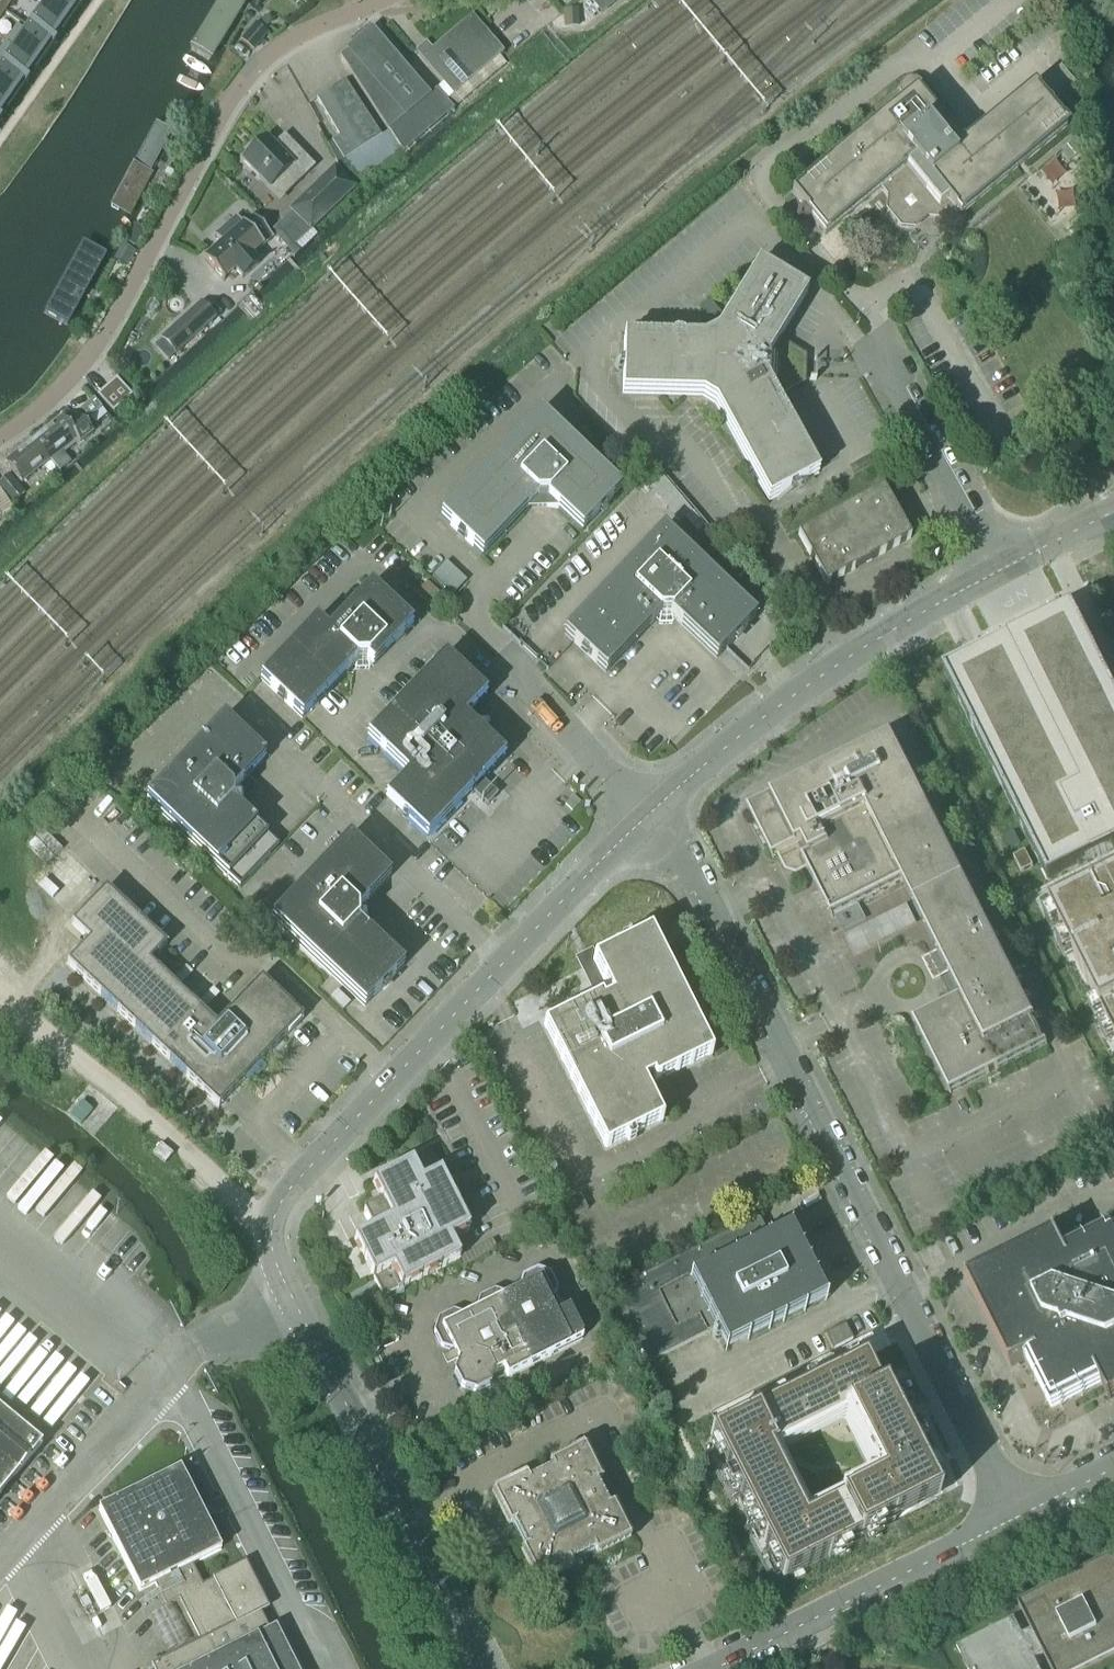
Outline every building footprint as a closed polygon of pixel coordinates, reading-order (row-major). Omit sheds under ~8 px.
[(0,125),(26,88),(27,86),(55,47),(81,10),(82,8),(88,0),(0,0),(0,125)] [(190,48),(213,61),(250,0),(219,0),(190,48)] [(601,13),(613,2),(611,0),(590,0),(601,13)] [(423,48),(416,53),(443,85),(435,93),(436,93),(445,104),(501,55),(503,54),(472,17),(432,52),(426,45),(423,48)] [(253,51),(267,35),(255,24),(242,40),(253,51)] [(370,30),(339,59),(388,133),(401,152),(402,155),(404,153),(452,112),(451,111),(445,104),(436,93),(429,99),(370,30)] [(379,139),(381,139),(344,82),(316,101),(339,139),(331,144),(344,162),(345,162),(358,181),(392,159),(379,139)] [(916,85),(914,83),(910,83),(906,84),(903,86),(900,89),(900,94),(900,97),(901,99),(904,103),(790,197),(824,238),(881,191),(887,198),(886,212),(900,228),(912,230),(929,216),(943,217),(951,210),(958,219),(1065,131),(1031,91),(959,150),(948,136),(955,130),(918,85),(917,86),(916,85)] [(173,133),(155,123),(109,210),(127,219),(160,155),(173,133)] [(281,200),(314,168),(283,137),(272,147),(265,140),(258,146),(256,144),(246,154),(248,156),(241,163),(259,181),(263,177),(271,186),(269,188),(281,200)] [(290,251),(309,234),(354,191),(334,170),(290,213),(291,215),(272,233),(290,251)] [(221,246),(203,262),(222,283),(235,271),(242,280),(259,264),(252,256),(270,240),(251,218),(242,227),(235,219),(214,238),(221,246)] [(145,232),(135,226),(130,234),(126,243),(136,248),(141,240),(145,232)] [(136,253),(122,246),(113,262),(127,269),(136,253)] [(55,313),(74,321),(83,304),(105,260),(87,250),(55,313)] [(778,342),(807,296),(758,265),(716,332),(705,341),(624,339),(622,396),(700,397),(715,405),(767,503),(818,476),(777,399),(790,392),(791,351),(778,342)] [(214,321),(200,305),(161,340),(175,356),(214,321)] [(96,397),(112,415),(132,398),(116,379),(96,397)] [(88,421),(101,410),(94,400),(80,411),(88,421)] [(581,533),(620,492),(539,415),(440,519),(481,558),(531,506),(534,509),(548,509),(552,505),(581,533)] [(60,421),(32,444),(54,472),(55,470),(57,472),(68,463),(60,453),(72,443),(75,446),(90,434),(80,421),(69,430),(64,423),(62,420),(60,421)] [(48,477),(54,472),(32,444),(4,467),(19,486),(41,468),(48,477)] [(677,523),(692,510),(644,452),(629,465),(642,480),(677,523)] [(24,495),(8,476),(0,482),(0,487),(13,504),(24,495)] [(14,513),(0,491),(0,514),(3,519),(14,513)] [(824,587),(909,541),(882,491),(797,538),(824,587)] [(371,512),(357,526),(365,533),(378,519),(371,512)] [(726,650),(754,619),(662,532),(563,636),(571,644),(605,676),(654,624),(657,626),(671,627),(675,623),(715,661),(726,650)] [(453,597),(466,582),(445,562),(431,577),(453,597)] [(372,669),(412,628),(370,588),(326,634),(315,623),(259,682),(301,721),(350,670),(353,672),(367,672),(371,668),(372,669)] [(943,675),(1048,882),(1092,860),(1111,851),(1113,849),(1113,690),(1073,609),(1066,613),(1051,621),(1005,644),(989,651),(975,659),(966,663),(943,675)] [(502,758),(463,720),(485,698),(444,659),(366,740),(406,778),(384,800),(425,839),(470,791),(484,804),(494,794),(480,781),(502,758)] [(236,789),(264,761),(223,721),(145,802),(237,890),(277,849),(237,810),(241,807),(239,792),(236,789)] [(987,926),(891,739),(746,812),(772,862),(779,859),(784,870),(801,862),(831,921),(834,920),(841,934),(864,922),(857,908),(901,886),(935,952),(987,926)] [(573,813),(581,804),(573,797),(565,806),(573,813)] [(1015,831),(1003,836),(1009,848),(1020,842),(1015,831)] [(362,908),(389,879),(347,840),(270,921),(328,976),(363,1009),(402,968),(362,929),(366,925),(365,912),(362,908)] [(1021,873),(1032,867),(1024,852),(1013,858),(1021,873)] [(1051,912),(1113,1038),(1113,880),(1051,912)] [(148,966),(165,948),(105,891),(71,927),(88,943),(66,966),(217,1109),(301,1020),(259,981),(214,1028),(148,966)] [(853,959),(916,927),(906,908),(844,940),(853,959)] [(987,926),(935,952),(947,975),(959,999),(911,1024),(948,1097),(1048,1046),(987,926)] [(81,1102),(69,1116),(80,1126),(92,1111),(81,1102)] [(160,1146),(152,1156),(164,1166),(172,1156),(160,1146)] [(452,1241),(471,1232),(432,1155),(372,1185),(381,1203),(363,1212),(372,1230),(353,1240),(383,1300),(462,1260),(452,1241)] [(1098,1384),(1107,1401),(1113,1398),(1113,1235),(1110,1228),(1062,1253),(1053,1235),(964,1280),(1010,1369),(1026,1361),(1051,1409),(1098,1384)] [(505,1379),(550,1356),(583,1340),(568,1311),(560,1315),(554,1303),(558,1289),(550,1275),(537,1271),(522,1278),(519,1291),(506,1297),(492,1293),(477,1300),(473,1313),(464,1318),(451,1314),(437,1320),(432,1335),(440,1349),(452,1354),(457,1362),(452,1375),(460,1390),(473,1394),(488,1387),(493,1374),(501,1370),(505,1379)] [(844,1325),(824,1336),(832,1351),(852,1341),(844,1325)] [(923,1473),(920,1468),(918,1465),(916,1461),(911,1450),(900,1429),(895,1418),(879,1387),(874,1377),(865,1361),(864,1359),(851,1365),(840,1371),(810,1386),(799,1392),(791,1396),(778,1403),(775,1404),(767,1408),(720,1432),(699,1443),(772,1586),(791,1576),(802,1571),(822,1561),(836,1553),(847,1548),(868,1537),(879,1532),(883,1530),(893,1524),(937,1502),(930,1487),(929,1486),(925,1477),(923,1473)] [(40,1447),(0,1414),(0,1495),(40,1447)] [(607,1488),(600,1491),(580,1452),(491,1497),(517,1547),(537,1586),(626,1541),(606,1502),(612,1499),(607,1488)] [(222,1552),(181,1470),(99,1511),(140,1593),(155,1586),(162,1600),(176,1593),(202,1644),(153,1668),(296,1668),(275,1629),(271,1631),(261,1612),(267,1609),(245,1565),(204,1586),(194,1566),(222,1552)] [(1016,1603),(1030,1631),(1021,1635),(1013,1619),(956,1648),(966,1668),(1038,1668),(1034,1660),(1043,1655),(1050,1668),(1084,1668),(1113,1654),(1113,1554),(1016,1603)]
